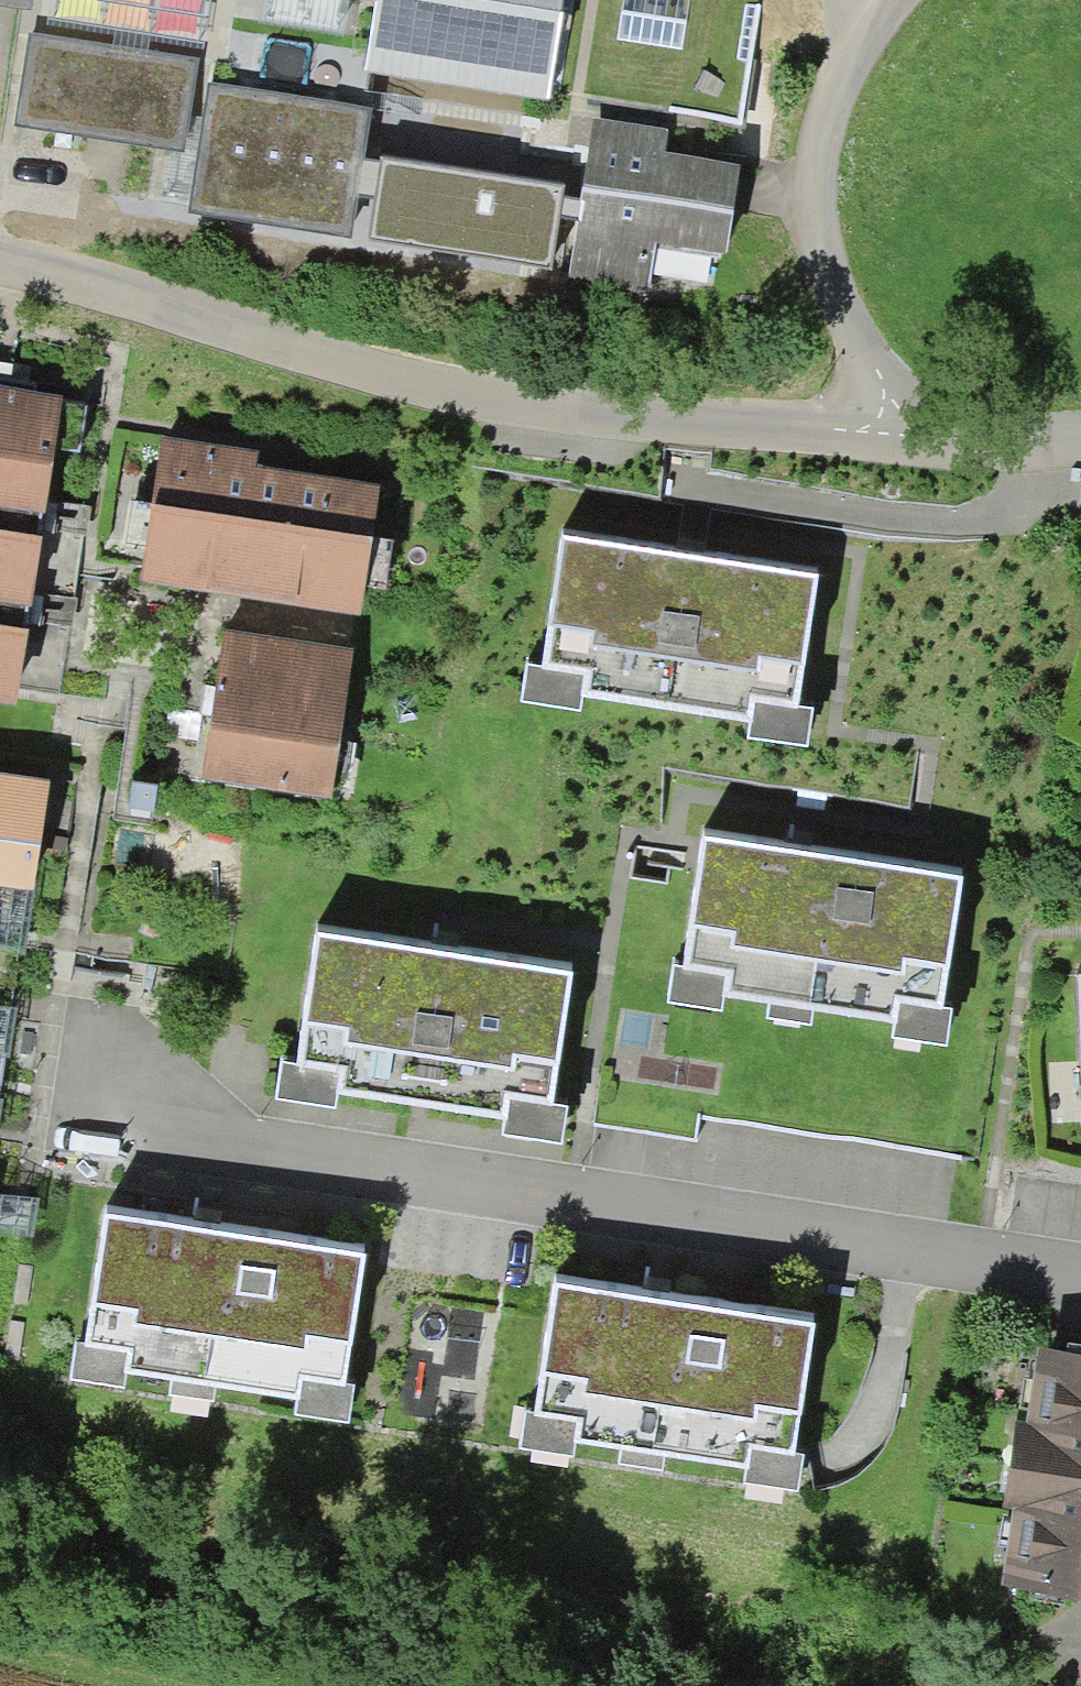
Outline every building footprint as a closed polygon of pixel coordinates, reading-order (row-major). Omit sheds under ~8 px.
[(32,9),(34,0),(0,0),(0,4),(32,9)] [(211,0),(53,0),(49,25),(113,35),(111,46),(148,52),(150,39),(203,48),(211,0)] [(365,70),(549,98),(564,0),(376,0),(365,70)] [(617,39),(682,49),(690,0),(622,0),(617,39)] [(111,46),(30,33),(15,125),(185,152),(200,60),(148,52),(111,46)] [(371,108),(210,83),(189,214),(351,239),(357,197),(363,158),(371,108)] [(670,129),(593,117),(581,200),(578,220),(569,280),(648,292),(655,242),(727,252),(741,163),(666,151),(670,129)] [(565,184),(381,156),(381,161),(363,158),(357,197),(374,200),(368,240),(553,268),(561,217),(578,220),(581,200),(563,197),(565,184)] [(0,388),(0,509),(44,515),(63,398),(0,388)] [(260,451),(161,437),(140,582),(359,614),(378,488),(257,470),(260,451)] [(31,607),(44,515),(0,509),(0,602),(31,607)] [(821,577),(562,535),(542,668),(585,675),(582,697),(752,724),(755,702),(799,708),(821,577)] [(31,607),(0,602),(0,704),(15,706),(31,607)] [(353,650),(223,630),(201,776),(331,795),(353,650)] [(582,697),(585,675),(542,668),(528,666),(523,702),(580,711),(582,697)] [(813,710),(799,708),(755,702),(752,724),(750,739),(808,746),(813,710)] [(26,926),(49,782),(0,774),(0,922),(26,926)] [(961,875),(701,833),(685,969),(726,976),(724,995),(769,1002),(813,1009),(896,1022),(899,1002),(943,1008),(961,875)] [(13,1010),(26,926),(0,922),(0,1008),(13,1010)] [(576,971),(318,928),(296,1063),(340,1069),(336,1094),(505,1120),(509,1097),(554,1104),(576,971)] [(726,976),(685,969),(674,967),(669,1001),(721,1010),(724,995),(726,976)] [(810,1025),(813,1009),(769,1002),(766,1017),(810,1025)] [(953,1009),(943,1008),(899,1002),(896,1022),(893,1039),(947,1046),(953,1009)] [(13,1010),(0,1008),(0,1086),(13,1010)] [(340,1069),(296,1063),(281,1061),(276,1100),(334,1108),(336,1094),(340,1069)] [(568,1106),(554,1104),(509,1097),(505,1120),(502,1135),(563,1144),(568,1106)] [(366,1255),(105,1215),(83,1344),(127,1349),(125,1371),(172,1379),(215,1385),(299,1399),(303,1379),(344,1385),(366,1255)] [(815,1324),(556,1283),(533,1412),(576,1418),(573,1439),(623,1447),(665,1454),(749,1467),(752,1447),(793,1454),(815,1324)] [(127,1349),(83,1344),(76,1343),(71,1382),(122,1388),(125,1371),(127,1349)] [(1035,1349),(1025,1423),(1016,1422),(1003,1510),(1012,1511),(1001,1588),(1080,1600),(1080,1356),(1035,1349)] [(213,1401),(215,1385),(172,1379),(170,1395),(213,1401)] [(344,1385),(303,1379),(299,1399),(297,1414),(349,1422),(355,1387),(344,1385)] [(573,1439),(576,1418),(533,1412),(526,1411),(521,1449),(570,1456),(573,1439)] [(662,1471),(665,1454),(623,1447),(620,1464),(662,1471)] [(803,1454),(793,1454),(752,1447),(749,1467),(747,1486),(797,1493),(803,1454)]
